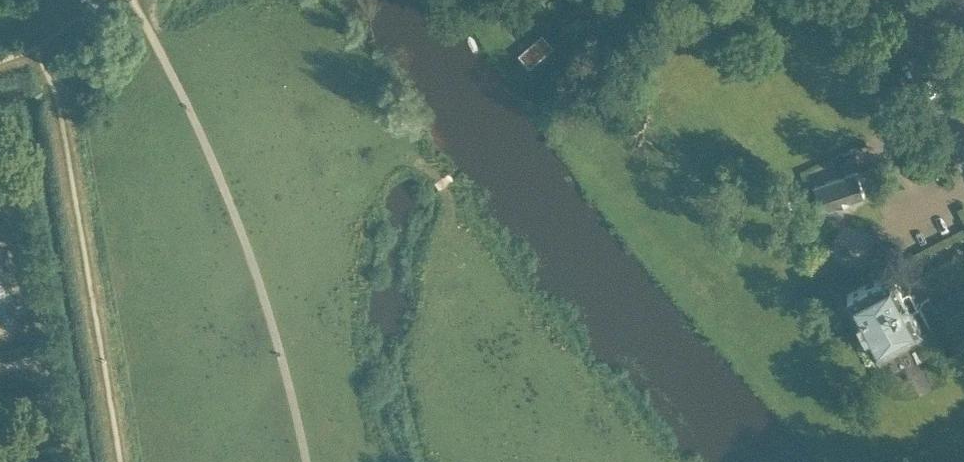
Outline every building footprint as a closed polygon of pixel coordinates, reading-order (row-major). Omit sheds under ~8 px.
[(864,195),(856,171),(815,185),(823,208),(864,195)] [(0,237),(0,316),(17,312),(0,237)] [(921,325),(892,269),(848,291),(880,356),(924,334),(920,326),(921,325)]
